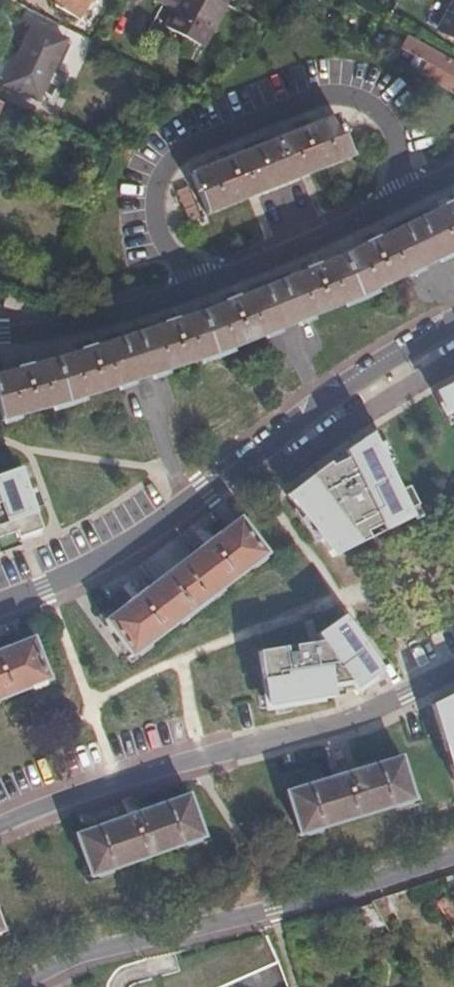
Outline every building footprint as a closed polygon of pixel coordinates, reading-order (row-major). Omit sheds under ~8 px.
[(55,5),(78,19),(90,0),(59,0),(55,5)] [(215,0),(164,0),(161,5),(173,12),(164,28),(202,49),(226,6),(215,0)] [(450,21),(442,36),(453,42),(453,24),(450,21)] [(30,28),(5,85),(38,99),(63,42),(30,28)] [(403,46),(401,50),(427,64),(420,75),(451,92),(453,87),(453,65),(407,39),(403,46)] [(401,50),(403,46),(391,40),(381,56),(394,62),(401,50)] [(335,117),(191,175),(206,213),(350,156),(335,117)] [(0,375),(0,418),(1,420),(113,388),(200,360),(220,353),(290,325),(363,295),(424,266),(453,252),(453,203),(385,236),(323,265),(265,288),(207,312),(168,325),(95,348),(31,367),(0,375)] [(435,392),(446,413),(453,409),(453,383),(435,392)] [(446,413),(451,425),(453,424),(453,409),(446,413)] [(344,457),(377,444),(388,467),(399,461),(388,439),(392,437),(387,427),(372,434),(342,454),(344,457)] [(377,444),(344,457),(342,454),(299,488),(312,513),(318,510),(329,534),(323,537),(333,557),(370,539),(367,532),(381,525),(385,531),(413,518),(388,467),(377,444)] [(0,474),(0,538),(15,532),(18,538),(42,529),(20,467),(0,474)] [(240,522),(107,621),(132,655),(265,555),(240,522)] [(321,642),(257,652),(267,708),(338,696),(336,685),(351,682),(356,690),(382,671),(343,615),(316,635),(321,642)] [(0,652),(0,698),(46,679),(31,640),(0,652)] [(449,696),(431,705),(443,744),(453,740),(453,744),(453,694),(449,696)] [(399,757),(287,791),(299,832),(412,798),(399,757)] [(187,796),(77,835),(90,875),(201,836),(187,796)] [(278,967),(265,939),(157,986),(230,986),(278,967)]
